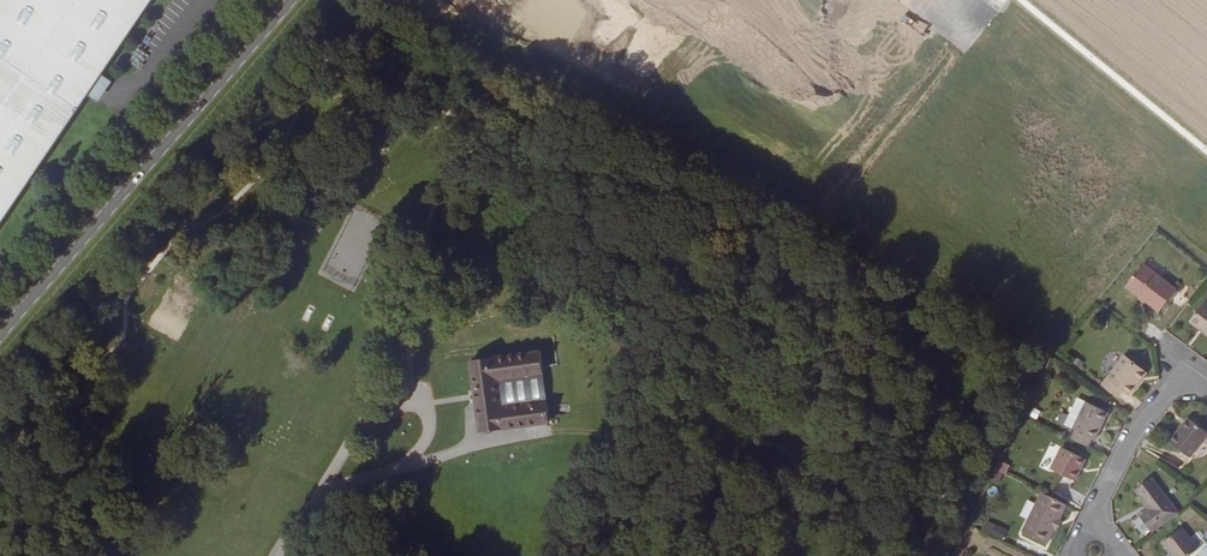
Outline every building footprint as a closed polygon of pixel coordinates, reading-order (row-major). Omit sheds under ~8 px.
[(0,2),(0,228),(155,0),(1,0),(0,2)] [(1142,265),(1126,287),(1160,312),(1176,290),(1142,265)] [(1206,331),(1206,304),(1204,302),(1189,322),(1198,328),(1199,326),(1206,331)] [(1199,326),(1198,328),(1206,335),(1206,331),(1199,326)] [(550,423),(540,351),(484,359),(482,358),(480,357),(478,357),(476,358),(474,360),(470,361),(473,383),(477,410),(480,433),(485,432),(486,433),(487,434),(489,434),(491,434),(492,433),(493,432),(494,431),(550,423)] [(1136,379),(1143,370),(1125,355),(1102,385),(1118,398),(1123,392),(1129,396),(1140,381),(1136,379)] [(1140,381),(1147,372),(1143,370),(1136,379),(1140,381)] [(1095,440),(1108,413),(1078,398),(1069,416),(1077,420),(1073,429),(1076,431),(1072,439),(1088,447),(1092,439),(1095,440)] [(1077,420),(1069,416),(1065,425),(1073,429),(1077,420)] [(1184,430),(1192,421),(1189,418),(1181,428),(1184,430)] [(1206,436),(1206,433),(1192,421),(1184,430),(1181,428),(1170,442),(1190,457),(1206,436)] [(1080,470),(1077,468),(1082,457),(1062,447),(1051,469),(1075,481),(1080,470)] [(1086,459),(1082,457),(1077,468),(1080,470),(1086,459)] [(1140,516),(1153,533),(1179,513),(1152,478),(1135,490),(1149,509),(1140,516)] [(1039,504),(1037,503),(1033,510),(1036,511),(1031,519),(1029,518),(1023,532),(1047,544),(1054,529),(1059,520),(1066,505),(1044,494),(1039,504)] [(344,530),(350,523),(343,517),(337,524),(344,530)] [(1182,528),(1163,543),(1173,555),(1189,555),(1198,550),(1182,528)] [(1198,532),(1190,537),(1199,551),(1206,546),(1198,532)]
